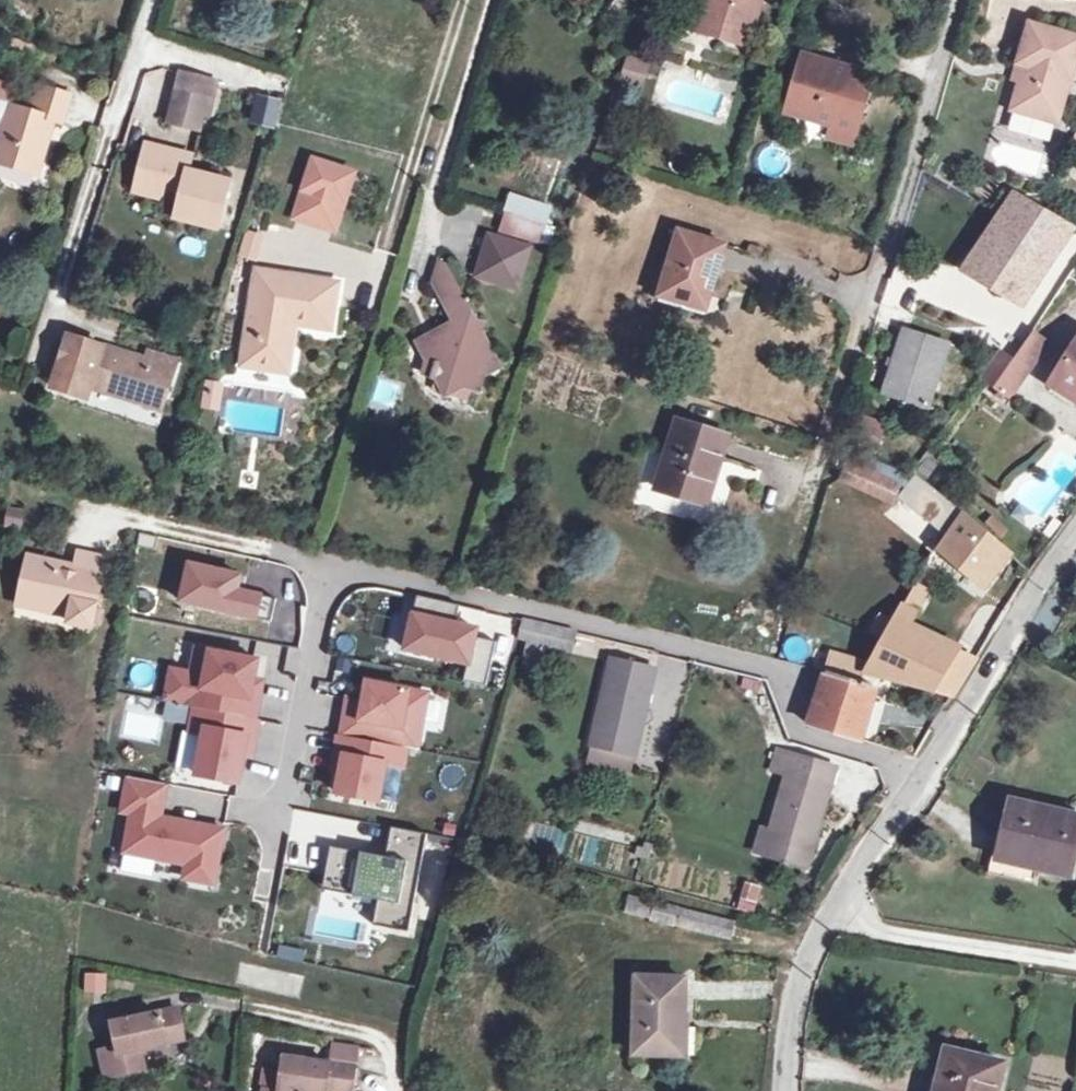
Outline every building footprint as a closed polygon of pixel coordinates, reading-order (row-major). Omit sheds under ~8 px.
[(711,9),(718,11),(713,26),(735,33),(734,39),(753,45),(759,25),(767,21),(771,5),(765,3),(766,0),(714,0),(711,9)] [(718,11),(711,9),(705,31),(734,39),(735,33),(713,26),(718,11)] [(1006,77),(997,106),(1042,118),(1065,34),(1014,19),(1003,59),(1011,61),(1006,77)] [(759,25),(753,45),(759,47),(767,21),(759,25)] [(627,54),(619,79),(644,86),(651,61),(627,54)] [(830,144),(855,152),(873,93),(851,86),(854,74),(807,59),(801,81),(811,84),(804,109),(807,124),(833,133),(830,144)] [(1003,59),(998,75),(1006,77),(1011,61),(1003,59)] [(181,78),(173,114),(200,120),(209,84),(181,78)] [(32,169),(50,120),(58,123),(69,93),(34,81),(24,107),(7,102),(13,84),(0,79),(0,158),(32,169)] [(784,117),(807,124),(804,109),(811,84),(801,81),(784,117)] [(249,121),(275,128),(283,99),(257,92),(249,121)] [(200,120),(173,114),(169,128),(197,134),(200,120)] [(176,168),(179,156),(145,148),(135,192),(151,195),(165,198),(167,189),(181,193),(176,215),(217,224),(227,180),(189,171),(176,168)] [(176,168),(189,171),(192,160),(179,156),(176,168)] [(311,163),(294,220),(334,232),(351,175),(311,163)] [(165,198),(151,195),(148,208),(176,215),(181,193),(167,189),(165,198)] [(547,207),(512,197),(507,213),(542,224),(547,207)] [(1017,203),(1002,226),(969,280),(1027,315),(1061,258),(1074,236),(1017,203)] [(244,230),(239,256),(257,260),(263,234),(244,230)] [(676,233),(656,295),(703,313),(724,249),(676,233)] [(488,235),(478,270),(514,283),(523,245),(488,235)] [(495,378),(507,371),(491,345),(493,333),(484,329),(455,276),(444,267),(440,290),(463,334),(460,347),(443,341),(438,370),(448,374),(443,391),(452,394),(470,401),(487,407),(491,391),(495,378)] [(313,334),(321,286),(239,273),(223,369),(270,376),(278,328),(313,334)] [(915,333),(894,396),(940,409),(960,344),(915,333)] [(1056,350),(1038,339),(1023,364),(1040,375),(1056,350)] [(438,370),(443,341),(425,352),(438,370)] [(45,342),(38,369),(48,372),(43,391),(72,400),(74,395),(119,408),(123,395),(145,401),(154,365),(131,359),(130,366),(45,342)] [(1061,390),(1075,399),(1075,358),(1061,390)] [(1023,364),(1007,392),(1013,396),(1020,400),(1023,402),(1040,375),(1023,364)] [(495,378),(491,391),(512,382),(507,371),(495,378)] [(370,405),(395,411),(402,383),(378,376),(370,405)] [(470,401),(452,394),(458,412),(470,401)] [(123,395),(119,408),(141,414),(145,401),(123,395)] [(1020,400),(1013,396),(1008,403),(1015,407),(1020,400)] [(673,424),(654,497),(705,511),(725,440),(673,424)] [(860,437),(853,460),(882,469),(889,446),(860,437)] [(857,485),(853,503),(911,516),(915,498),(857,485)] [(6,506),(4,527),(23,529),(26,509),(6,506)] [(1033,532),(1041,538),(1053,525),(1045,518),(1033,532)] [(939,560),(981,593),(1010,558),(963,519),(939,560)] [(88,619),(91,606),(101,556),(74,550),(71,564),(25,555),(17,590),(48,597),(46,608),(66,613),(65,619),(87,624),(88,619)] [(242,572),(189,561),(181,599),(258,615),(262,596),(239,591),(242,572)] [(904,577),(889,602),(905,611),(919,586),(904,577)] [(922,587),(869,680),(940,697),(957,651),(918,637),(939,596),(922,587)] [(48,597),(17,590),(15,602),(46,608),(48,597)] [(973,627),(985,632),(996,608),(983,603),(973,627)] [(98,608),(91,606),(88,619),(95,621),(98,608)] [(474,639),(477,626),(414,612),(406,647),(471,660),(467,678),(485,682),(493,643),(474,639)] [(512,639),(565,653),(571,634),(517,621),(512,639)] [(884,623),(876,638),(885,644),(894,629),(884,623)] [(885,644),(876,638),(871,646),(880,651),(885,644)] [(259,659),(196,647),(192,672),(171,668),(165,698),(192,703),(188,728),(205,731),(197,772),(238,780),(242,754),(253,756),(267,679),(256,677),(259,659)] [(662,769),(687,663),(664,658),(638,763),(662,769)] [(608,659),(587,749),(632,761),(654,670),(608,659)] [(840,662),(837,673),(821,734),(868,748),(885,692),(862,686),(866,670),(840,662)] [(430,689),(366,679),(363,701),(348,698),(342,737),(337,737),(332,769),(338,769),(335,790),(380,797),(385,761),(403,764),(406,745),(422,747),(430,689)] [(632,761),(587,749),(582,770),(627,781),(632,761)] [(780,777),(786,759),(777,756),(772,775),(780,777)] [(782,853),(811,861),(837,773),(786,759),(780,777),(787,779),(770,839),(761,837),(755,858),(779,865),(782,853)] [(170,783),(127,776),(121,810),(132,812),(125,851),(189,862),(186,877),(216,882),(226,827),(164,816),(170,783)] [(403,808),(406,792),(386,789),(383,805),(403,808)] [(997,862),(1040,873),(1069,879),(1075,847),(1075,819),(1010,804),(997,862)] [(426,833),(392,827),(386,858),(333,848),(326,886),(384,897),(380,919),(408,924),(426,833)] [(807,873),(811,861),(782,853),(779,865),(807,873)] [(1040,873),(997,862),(989,860),(985,877),(1037,889),(1040,873)] [(756,912),(761,883),(743,880),(738,909),(756,912)] [(631,899),(628,916),(707,933),(710,918),(631,899)] [(84,993),(106,994),(107,972),(85,971),(84,993)] [(683,1058),(683,1029),(682,981),(636,982),(637,1057),(683,1058)] [(103,1029),(108,1054),(114,1080),(134,1076),(131,1058),(156,1053),(155,1045),(174,1041),(169,1016),(103,1029)] [(683,1029),(683,1058),(697,1058),(697,1030),(683,1029)] [(155,1045),(156,1053),(176,1049),(174,1041),(155,1045)] [(937,1090),(998,1090),(1004,1068),(947,1052),(937,1090)] [(587,1053),(587,1060),(601,1061),(602,1054),(587,1053)] [(114,1080),(108,1054),(88,1058),(94,1085),(114,1080)] [(270,1090),(343,1090),(346,1058),(320,1055),(318,1073),(273,1068),(271,1084),(270,1090)] [(271,1084),(256,1081),(255,1090),(270,1090),(271,1084)]
